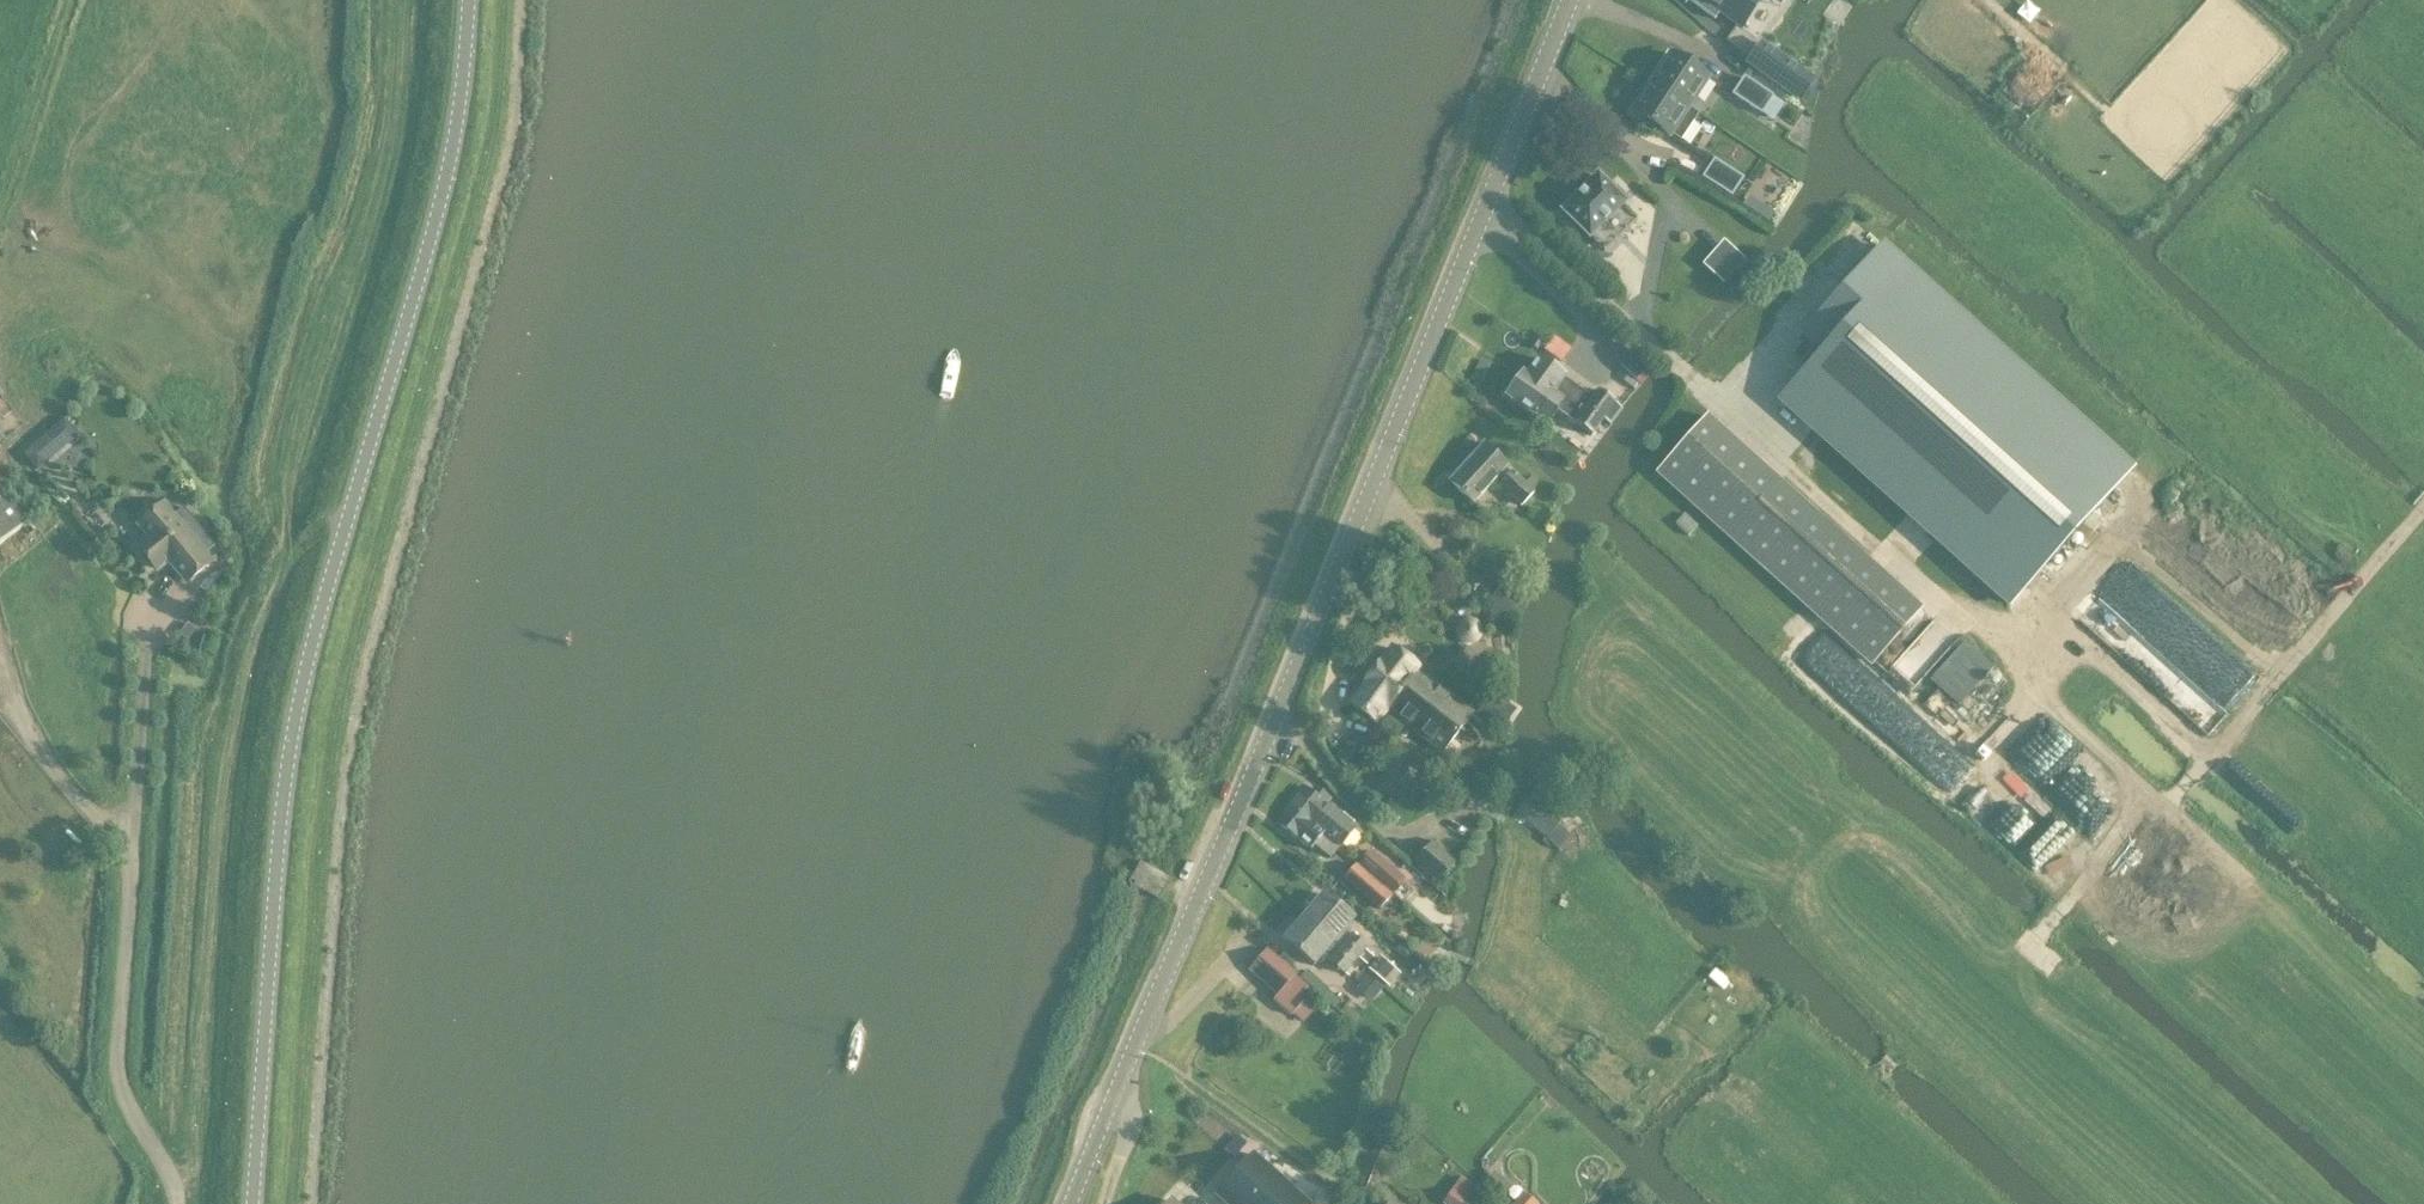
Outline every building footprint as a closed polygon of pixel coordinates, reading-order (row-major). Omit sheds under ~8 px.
[(1716,19),(1718,16),(1740,30),(1760,0),(1687,0),(1716,19)] [(1747,63),(1745,65),(1758,74),(1789,96),(1805,72),(1760,42),(1747,63)] [(1670,54),(1651,83),(1689,108),(1708,79),(1670,54)] [(1744,79),(1733,95),(1761,114),(1772,97),(1744,79)] [(1699,114),(1689,108),(1651,83),(1632,112),(1670,137),(1670,135),(1681,142),(1699,114)] [(1742,179),(1714,161),(1703,178),(1731,196),(1742,179)] [(1597,176),(1560,213),(1588,242),(1591,239),(1604,253),(1637,220),(1624,206),(1626,205),(1597,176)] [(1748,197),(1742,205),(1769,222),(1774,214),(1748,197)] [(1723,241),(1702,265),(1723,283),(1744,260),(1723,241)] [(1821,355),(1782,398),(2011,604),(2129,472),(1880,249),(1879,250),(1801,337),(1819,353),(1821,355)] [(1575,424),(1592,437),(1603,421),(1610,426),(1622,410),(1615,404),(1615,403),(1598,391),(1592,399),(1564,379),(1564,378),(1538,360),(1527,376),(1523,374),(1516,384),(1511,385),(1507,390),(1508,396),(1506,398),(1546,427),(1559,409),(1563,412),(1561,414),(1567,419),(1573,411),(1581,416),(1575,424)] [(1660,471),(1874,663),(1922,610),(1708,418),(1660,471)] [(23,455),(38,472),(68,446),(53,428),(23,455)] [(1449,482),(1459,492),(1472,504),(1494,481),(1521,506),(1534,493),(1483,444),(1449,482)] [(28,523),(0,489),(0,545),(28,523)] [(205,555),(216,546),(184,508),(173,517),(164,506),(161,509),(156,505),(150,504),(144,507),(141,512),(140,518),(143,524),(140,526),(149,537),(138,546),(158,570),(169,561),(187,582),(211,563),(205,555)] [(1455,629),(1455,632),(1455,634),(1456,637),(1457,639),(1458,641),(1460,642),(1462,644),(1464,645),(1467,645),(1469,646),(1472,645),(1474,645),(1476,644),(1478,642),(1480,641),(1481,639),(1482,637),(1483,634),(1483,632),(1483,629),(1482,627),(1481,625),(1480,623),(1478,621),(1476,620),(1474,619),(1472,618),(1469,618),(1467,618),(1464,619),(1462,620),(1460,621),(1458,623),(1457,625),(1456,627),(1455,629)] [(1993,667),(1965,642),(1931,679),(1959,705),(1993,667)] [(1388,709),(1389,709),(1410,679),(1425,690),(1431,682),(1417,671),(1418,669),(1392,649),(1350,705),(1376,725),(1388,709)] [(1473,715),(1431,682),(1425,690),(1410,679),(1389,709),(1442,753),(1473,715)] [(1543,784),(1517,812),(1547,839),(1564,820),(1572,812),(1573,811),(1543,784)] [(1302,789),(1289,805),(1339,847),(1341,849),(1357,829),(1354,826),(1353,821),(1343,813),(1341,816),(1326,803),(1327,801),(1315,791),(1311,796),(1302,789)] [(1276,822),(1289,833),(1310,851),(1314,846),(1329,859),(1339,847),(1289,805),(1276,822)] [(1444,849),(1434,841),(1414,862),(1438,885),(1457,865),(1442,851),(1444,849)] [(1371,850),(1359,865),(1384,886),(1396,872),(1371,850)] [(1380,910),(1391,897),(1355,865),(1344,878),(1380,910)] [(1303,918),(1357,965),(1362,960),(1358,957),(1365,949),(1350,937),(1342,931),(1352,921),(1322,895),(1318,900),(1315,897),(1309,904),(1312,907),(1303,918)] [(1287,937),(1283,941),(1313,966),(1322,955),(1329,961),(1329,962),(1343,974),(1344,973),(1348,976),(1353,969),(1357,965),(1303,918),(1293,929),(1290,927),(1284,934),(1287,937)] [(1248,970),(1277,995),(1289,1006),(1306,987),(1293,976),(1294,975),(1266,950),(1248,970)] [(1380,956),(1368,969),(1389,987),(1401,974),(1380,956)] [(1217,1195),(1228,1203),(1307,1203),(1253,1155),(1217,1195)] [(1460,1178),(1443,1203),(1468,1203),(1478,1190),(1460,1178)]
